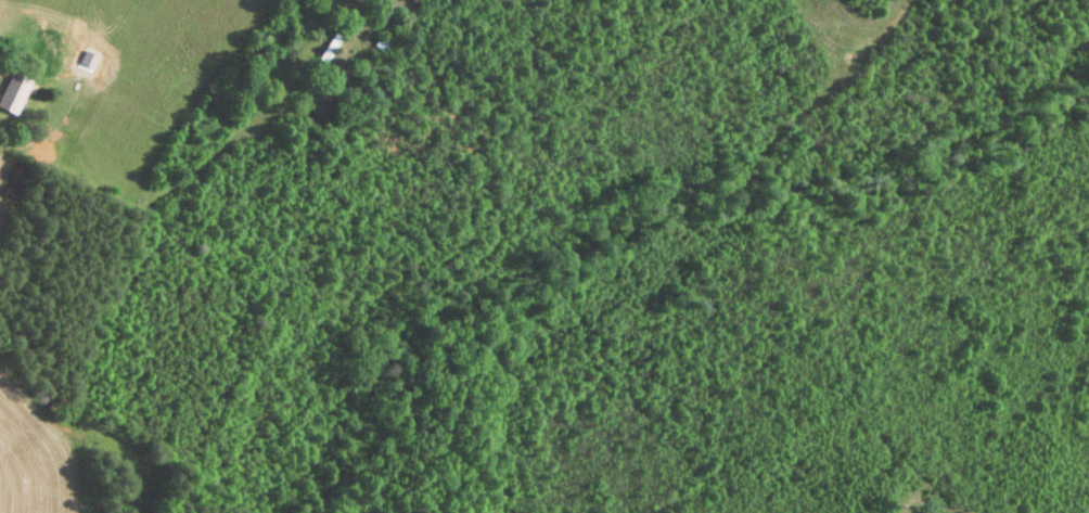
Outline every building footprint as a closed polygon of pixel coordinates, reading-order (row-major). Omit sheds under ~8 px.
[(34,82),(13,74),(0,105),(21,114),(34,82)]
